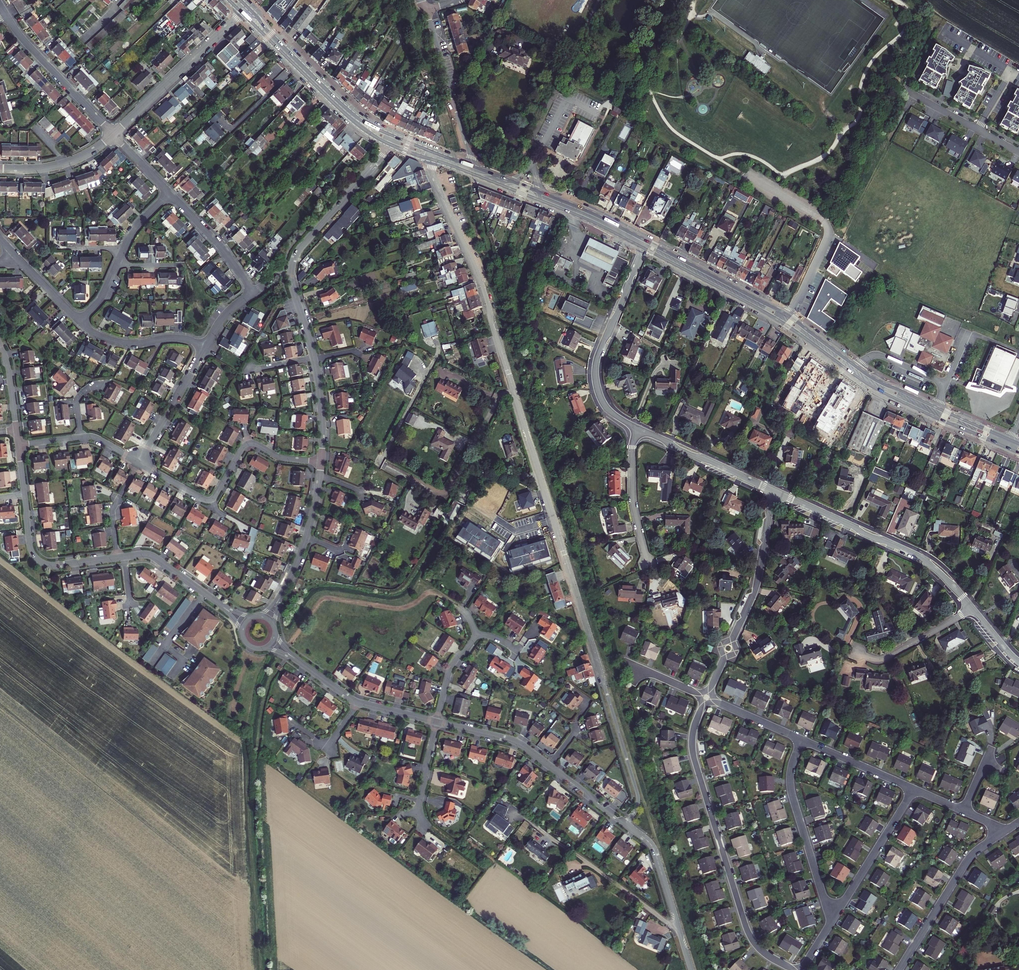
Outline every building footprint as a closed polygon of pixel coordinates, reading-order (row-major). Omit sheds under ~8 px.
[(18,0),(8,0),(12,7),(13,7),(15,10),(22,6),(18,0)] [(135,0),(126,0),(117,9),(120,13),(122,14),(135,0)] [(194,0),(185,9),(179,3),(168,13),(180,25),(198,7),(205,0),(194,0)] [(209,12),(218,4),(214,0),(205,0),(198,7),(202,10),(206,7),(208,10),(207,11),(208,13),(209,12)] [(265,13),(268,17),(269,16),(272,20),(271,20),(273,21),(275,24),(279,19),(280,17),(281,17),(293,0),(281,0),(277,0),(265,13)] [(312,20),(314,21),(327,3),(325,2),(314,16),(312,20)] [(470,2),(467,9),(479,15),(482,8),(481,8),(470,2)] [(218,4),(209,12),(213,17),(217,13),(224,20),(227,17),(228,14),(218,4)] [(300,36),(312,20),(314,16),(306,9),(291,29),(300,36)] [(278,27),(283,31),(290,23),(289,22),(295,13),(291,10),(285,18),(286,19),(278,27)] [(27,15),(21,19),(31,32),(39,26),(32,17),(34,15),(32,12),(27,15)] [(116,27),(125,17),(122,14),(120,13),(112,22),(116,27)] [(83,14),(80,18),(82,20),(85,23),(88,20),(86,17),(85,16),(83,14)] [(446,19),(449,27),(459,24),(456,16),(446,19)] [(85,23),(82,20),(80,18),(77,21),(82,26),(85,23)] [(300,36),(298,38),(302,42),(304,40),(311,47),(305,54),(309,57),(323,42),(320,38),(316,42),(308,35),(317,23),(314,21),(312,20),(300,36)] [(116,27),(112,22),(103,31),(85,48),(90,53),(109,34),(116,27)] [(36,39),(44,33),(48,30),(43,23),(39,26),(31,32),(36,39)] [(459,24),(449,27),(451,35),(461,32),(459,24)] [(209,35),(212,32),(204,25),(202,27),(209,35)] [(72,26),(69,30),(70,31),(74,36),(78,32),(72,26)] [(196,26),(189,34),(199,44),(206,37),(199,30),(196,26)] [(202,27),(199,30),(206,37),(209,35),(202,27)] [(245,39),(236,29),(224,41),(229,45),(235,52),(238,49),(238,48),(243,43),(242,42),(245,39)] [(461,32),(451,35),(454,43),(463,40),(461,32)] [(49,51),(54,46),(44,33),(36,39),(41,46),(42,45),(47,53),(49,51)] [(199,44),(189,34),(188,33),(181,40),(183,42),(189,48),(191,45),(195,48),(199,44)] [(322,55),(320,58),(334,66),(340,56),(337,54),(338,52),(335,50),(333,52),(331,50),(338,41),(337,40),(341,35),(338,33),(329,46),(322,55)] [(255,41),(251,36),(244,43),(249,47),(255,41)] [(463,40),(454,43),(456,50),(466,47),(463,40)] [(235,52),(229,45),(215,58),(230,73),(250,54),(259,45),(255,41),(249,47),(239,56),(235,52)] [(57,60),(67,52),(58,42),(54,46),(49,51),(52,53),(51,54),(57,60)] [(181,61),(188,54),(187,53),(189,51),(187,49),(189,48),(183,42),(177,48),(176,47),(174,48),(179,53),(176,56),(181,61)] [(315,63),(320,58),(322,55),(329,46),(323,42),(309,57),(315,63)] [(11,55),(18,49),(14,45),(6,52),(10,56),(11,55)] [(468,55),(466,47),(456,50),(458,58),(468,55)] [(508,50),(501,48),(497,58),(524,68),(529,56),(522,54),(523,52),(518,50),(517,52),(509,48),(508,50)] [(20,52),(18,49),(11,55),(20,64),(27,58),(21,51),(20,52)] [(928,69),(920,82),(926,87),(930,89),(937,92),(943,80),(947,80),(948,81),(948,72),(951,67),(954,67),(957,63),(948,55),(937,50),(933,56),(936,58),(933,62),(930,61),(926,67),(928,69)] [(772,65),(756,55),(755,56),(749,51),(743,60),(765,75),(772,65)] [(67,52),(57,60),(63,67),(64,67),(66,69),(75,61),(67,52)] [(172,61),(165,54),(152,67),(154,69),(151,71),(157,77),(172,61)] [(233,81),(241,73),(255,60),(250,54),(230,73),(228,75),(233,81)] [(33,64),(27,58),(20,64),(26,70),(24,72),(27,75),(33,68),(31,66),(33,64)] [(262,67),(255,60),(241,73),(245,79),(248,76),(250,79),(262,67)] [(335,68),(330,77),(339,86),(349,69),(352,64),(348,62),(341,74),(335,68)] [(212,71),(206,64),(195,75),(203,83),(211,91),(215,88),(206,78),(209,75),(208,74),(212,71)] [(352,64),(349,69),(339,86),(343,90),(351,77),(352,76),(357,67),(352,64)] [(36,71),(33,68),(27,75),(35,84),(42,77),(37,71),(36,71)] [(79,88),(89,78),(83,72),(81,75),(76,69),(69,75),(74,81),(73,81),(79,88)] [(966,109),(973,112),(980,98),(982,99),(986,92),(983,91),(986,86),(989,87),(992,81),(982,74),(971,70),(968,75),(970,78),(967,83),(959,87),(961,88),(963,91),(955,102),(962,106),(966,109)] [(348,95),(357,104),(369,84),(365,82),(370,74),(368,73),(368,74),(364,72),(363,75),(364,76),(360,81),(356,87),(354,85),(348,95)] [(142,75),(132,86),(140,94),(149,83),(148,82),(152,79),(146,73),(143,77),(142,75)] [(203,83),(195,75),(188,82),(189,83),(186,86),(195,94),(201,101),(205,97),(197,89),(203,83)] [(343,90),(348,95),(354,85),(359,77),(357,75),(354,79),(351,77),(343,90)] [(48,83),(42,77),(35,84),(41,90),(48,83)] [(265,95),(274,86),(269,81),(268,82),(263,77),(251,88),(255,91),(261,98),(265,95)] [(89,78),(79,88),(86,94),(89,97),(98,88),(89,78)] [(47,96),(54,90),(48,83),(41,90),(47,96)] [(357,104),(362,108),(368,98),(372,90),(370,89),(372,85),(369,83),(369,84),(357,104)] [(174,97),(181,104),(188,97),(190,99),(195,94),(186,86),(186,85),(174,97)] [(291,95),(282,86),(270,97),(277,104),(278,103),(280,105),(291,95)] [(368,98),(362,108),(366,111),(377,94),(379,89),(376,88),(370,99),(368,98)] [(60,96),(54,90),(47,96),(56,106),(58,104),(63,100),(60,97),(60,96)] [(377,94),(366,111),(371,115),(374,110),(377,105),(375,104),(379,96),(377,94)] [(110,104),(101,95),(95,100),(97,103),(96,104),(102,110),(110,104)] [(1001,128),(1007,132),(1011,134),(1018,138),(1018,136),(1018,95),(1014,101),(1017,103),(1014,108),(1011,106),(1007,113),(1009,114),(1001,128)] [(374,110),(385,116),(391,106),(393,103),(382,97),(377,105),(374,110)] [(69,103),(64,98),(63,100),(58,104),(61,108),(58,111),(66,119),(68,116),(76,109),(69,103)] [(294,98),(281,113),(286,117),(288,115),(290,117),(294,112),(295,114),(302,106),(294,98)] [(154,115),(161,123),(165,119),(166,118),(169,120),(180,109),(172,100),(167,105),(164,107),(163,106),(154,115)] [(8,111),(12,110),(10,102),(6,103),(0,104),(0,114),(8,111)] [(382,121),(388,124),(396,110),(397,109),(399,106),(393,102),(393,103),(391,106),(385,116),(382,121)] [(394,127),(400,115),(402,112),(406,106),(400,103),(399,106),(397,109),(396,110),(388,124),(389,125),(394,127)] [(118,113),(110,104),(102,110),(108,117),(109,116),(112,119),(118,113)] [(322,106),(314,116),(317,118),(318,118),(321,121),(323,124),(316,132),(319,135),(310,145),(313,147),(336,121),(322,106)] [(617,117),(621,110),(618,109),(615,108),(612,115),(617,117)] [(81,116),(76,109),(68,116),(66,119),(65,119),(71,125),(75,122),(81,116)] [(12,124),(8,111),(0,114),(0,116),(2,123),(3,122),(4,126),(12,124)] [(394,127),(402,130),(410,116),(402,112),(400,115),(394,127)] [(417,113),(414,118),(406,132),(410,134),(417,120),(418,119),(420,115),(420,114),(417,113)] [(75,122),(80,129),(87,122),(81,116),(75,122)] [(410,116),(402,130),(406,132),(414,118),(410,116)] [(44,117),(38,123),(40,125),(46,119),(44,117)] [(925,126),(912,118),(906,128),(920,135),(925,126)] [(49,122),(46,119),(40,125),(43,128),(49,122)] [(410,134),(415,136),(419,127),(422,121),(419,120),(418,119),(417,120),(410,134)] [(420,138),(425,125),(426,124),(428,120),(425,119),(424,121),(422,120),(422,121),(419,127),(415,136),(420,138)] [(594,129),(578,120),(568,140),(564,138),(556,153),(575,162),(578,157),(580,153),(581,153),(594,129)] [(346,129),(336,121),(313,147),(304,157),(306,159),(309,156),(309,157),(323,141),(323,140),(324,138),(326,140),(327,139),(329,137),(334,141),(341,134),(346,129)] [(51,124),(49,122),(43,128),(45,130),(51,124)] [(93,129),(87,122),(80,129),(77,132),(88,143),(89,143),(91,141),(89,138),(95,132),(93,129)] [(54,127),(51,124),(45,130),(48,133),(54,127)] [(219,129),(214,124),(204,134),(208,138),(215,144),(222,136),(217,131),(219,129)] [(420,138),(424,140),(430,127),(425,125),(420,138)] [(424,140),(429,142),(433,133),(435,128),(435,126),(433,129),(430,127),(424,140)] [(946,134),(932,126),(926,137),(940,145),(946,134)] [(55,129),(54,127),(48,133),(50,136),(56,130),(55,129)] [(59,132),(56,130),(50,136),(52,138),(59,132)] [(55,141),(61,135),(59,132),(52,138),(55,141)] [(63,138),(67,141),(70,139),(64,133),(61,135),(55,141),(57,143),(63,138)] [(138,148),(145,141),(139,135),(136,133),(131,138),(130,138),(132,141),(132,142),(138,148)] [(142,133),(139,135),(145,141),(147,139),(142,133)] [(433,133),(429,142),(435,144),(438,136),(433,133)] [(348,154),(354,147),(350,144),(351,142),(341,134),(334,141),(333,143),(332,145),(337,150),(339,148),(347,155),(348,154)] [(250,153),(255,157),(260,151),(259,150),(266,143),(260,136),(247,150),(250,153)] [(946,147),(946,148),(950,150),(948,154),(953,157),(955,153),(962,157),(968,146),(952,137),(948,144),(944,142),(942,145),(946,147)] [(151,151),(152,152),(153,151),(145,141),(138,148),(144,154),(146,155),(151,151)] [(0,144),(0,156),(1,156),(1,157),(10,157),(10,147),(11,144),(0,144)] [(28,147),(28,157),(37,157),(37,156),(40,156),(40,144),(37,144),(37,147),(28,147)] [(358,162),(364,155),(355,146),(354,147),(348,154),(358,162)] [(10,147),(10,157),(19,157),(19,147),(10,147)] [(19,147),(19,157),(28,157),(28,147),(19,147)] [(113,153),(119,159),(122,162),(126,158),(122,154),(122,155),(116,149),(113,153)] [(972,150),(966,162),(980,170),(985,161),(978,156),(979,154),(972,150)] [(105,158),(112,165),(115,162),(119,159),(113,153),(112,152),(105,158)] [(169,164),(172,162),(166,156),(164,157),(162,154),(155,160),(158,163),(156,164),(162,171),(169,164)] [(664,167),(676,175),(683,163),(671,155),(664,167)] [(595,173),(605,178),(614,161),(604,156),(600,165),(598,164),(596,168),(597,169),(595,173)] [(100,165),(106,171),(112,165),(105,158),(99,164),(100,165)] [(400,164),(394,159),(383,171),(386,173),(385,175),(388,178),(400,164)] [(408,160),(392,180),(393,183),(404,179),(405,184),(409,183),(425,178),(421,168),(420,167),(417,164),(415,163),(408,160)] [(1004,166),(998,163),(992,174),(1006,182),(1012,172),(1006,168),(1006,170),(1003,168),(1004,166)] [(169,164),(162,171),(168,177),(170,175),(173,178),(181,171),(178,168),(175,171),(169,164)] [(103,174),(106,171),(100,165),(97,168),(99,170),(103,174)] [(87,184),(95,181),(92,172),(92,171),(84,174),(87,184)] [(453,196),(458,195),(450,172),(445,174),(453,196)] [(75,179),(78,187),(87,184),(84,174),(75,177),(75,179)] [(660,174),(653,187),(661,191),(668,178),(660,174)] [(130,185),(131,184),(136,179),(133,176),(127,182),(130,185)] [(138,177),(136,179),(131,184),(137,190),(144,184),(138,177)] [(186,181),(182,177),(175,183),(179,187),(181,186),(186,181)] [(187,197),(194,190),(189,184),(190,182),(191,181),(189,178),(186,181),(181,186),(183,189),(182,190),(187,197)] [(419,193),(430,190),(425,178),(409,183),(410,187),(416,185),(419,193)] [(63,192),(72,189),(69,181),(69,179),(60,182),(63,192)] [(79,191),(79,190),(78,187),(75,179),(69,181),(72,189),(73,193),(79,191)] [(100,183),(99,180),(95,181),(87,184),(88,188),(88,189),(97,186),(100,183)] [(603,187),(599,195),(605,198),(604,198),(608,201),(613,191),(620,194),(623,188),(625,185),(621,183),(620,186),(616,184),(615,186),(606,181),(603,187)] [(7,192),(16,192),(16,184),(16,182),(7,182),(7,192)] [(23,183),(23,192),(32,193),(32,182),(23,182),(23,183)] [(32,182),(32,193),(37,193),(41,193),(41,184),(41,182),(32,182)] [(52,186),(54,194),(63,192),(60,182),(51,185),(52,186)] [(625,211),(637,186),(638,184),(636,183),(634,187),(632,186),(630,191),(623,188),(620,194),(614,206),(625,211)] [(137,190),(143,196),(148,192),(150,190),(144,184),(137,190)] [(44,198),(54,194),(52,186),(44,189),(44,193),(44,198)] [(632,215),(632,214),(637,205),(638,203),(641,197),(638,195),(641,188),(637,186),(625,211),(632,215)] [(313,192),(318,197),(323,191),(318,187),(317,187),(313,192)] [(753,199),(734,188),(731,194),(734,195),(734,196),(746,203),(746,202),(750,204),(753,199)] [(478,189),(477,192),(479,200),(481,205),(482,208),(487,192),(478,189)] [(142,198),(143,196),(137,190),(134,193),(141,199),(142,198)] [(194,190),(187,197),(194,203),(195,201),(198,204),(204,198),(202,195),(200,196),(194,190)] [(151,194),(148,192),(143,196),(142,198),(144,201),(151,194)] [(486,209),(492,194),(487,192),(482,208),(482,210),(485,211),(486,209)] [(486,209),(491,210),(496,196),(492,194),(486,209)] [(501,197),(496,196),(491,210),(490,214),(494,216),(495,213),(501,197)] [(500,215),(506,199),(501,197),(495,213),(500,215)] [(505,217),(510,201),(506,199),(500,215),(498,220),(503,222),(505,217)] [(663,221),(672,205),(666,202),(665,204),(655,199),(653,204),(655,206),(652,213),(658,216),(657,218),(659,218),(658,219),(661,221),(662,220),(663,221)] [(214,208),(217,205),(219,204),(216,201),(206,210),(208,213),(207,215),(213,221),(220,215),(214,208)] [(402,206),(386,211),(387,214),(386,214),(387,219),(389,218),(390,223),(402,219),(399,210),(402,209),(402,210),(406,209),(411,208),(412,209),(413,213),(420,211),(416,201),(402,205),(402,206)] [(512,202),(510,201),(505,217),(509,218),(515,203),(512,202)] [(126,204),(132,210),(134,207),(129,202),(126,204)] [(515,222),(521,205),(515,203),(509,218),(511,219),(513,214),(515,215),(513,221),(515,222)] [(133,212),(132,210),(126,204),(119,210),(127,219),(133,212)] [(214,208),(220,215),(222,212),(223,212),(217,205),(214,208)] [(638,217),(643,208),(637,205),(632,214),(638,217)] [(334,228),(333,228),(325,237),(329,241),(333,237),(338,241),(361,214),(352,206),(336,225),(337,226),(335,229),(334,228)] [(538,212),(524,206),(520,216),(534,221),(538,212)] [(107,218),(109,220),(112,217),(119,210),(117,208),(107,218)] [(127,219),(119,210),(112,217),(118,223),(120,225),(127,219)] [(772,210),(768,217),(773,219),(776,213),(772,210)] [(161,218),(164,221),(170,215),(167,212),(161,218)] [(220,215),(213,221),(219,228),(221,226),(224,229),(230,223),(227,220),(228,219),(222,212),(220,215)] [(534,231),(537,232),(544,214),(538,212),(534,221),(534,224),(533,225),(531,230),(534,231)] [(172,213),(170,215),(164,221),(162,222),(168,229),(169,228),(172,226),(179,219),(172,213)] [(433,220),(431,213),(415,218),(416,223),(420,222),(421,225),(425,224),(427,230),(436,227),(434,220),(433,220)] [(686,223),(684,222),(675,238),(682,242),(687,232),(697,214),(694,213),(690,220),(688,219),(686,223)] [(537,232),(534,231),(531,241),(540,245),(548,226),(547,226),(551,217),(544,214),(537,232)] [(729,235),(737,220),(726,214),(719,228),(726,232),(725,233),(729,235)] [(118,223),(112,217),(109,220),(114,224),(115,226),(118,223)] [(175,235),(182,228),(185,225),(179,219),(172,226),(169,228),(175,235)] [(791,220),(788,226),(795,230),(798,224),(791,220)] [(20,239),(27,232),(19,223),(10,231),(14,235),(15,234),(20,239)] [(446,237),(442,225),(436,227),(427,230),(421,232),(422,234),(429,232),(429,233),(435,232),(438,240),(446,237)] [(98,227),(98,230),(98,241),(107,241),(107,242),(115,242),(115,230),(111,230),(111,228),(107,228),(107,227),(98,227)] [(185,231),(182,228),(175,235),(178,238),(185,231)] [(98,230),(89,230),(89,237),(89,241),(98,241),(98,230)] [(239,233),(237,230),(230,236),(233,239),(232,240),(238,247),(244,241),(247,238),(242,232),(240,232),(239,233)] [(66,231),(57,231),(57,237),(57,241),(66,241),(66,231)] [(76,231),(75,231),(66,231),(66,241),(76,241),(76,237),(76,231)] [(668,233),(664,231),(660,239),(664,241),(668,233)] [(27,232),(20,239),(25,244),(24,245),(28,250),(36,242),(27,232)] [(695,241),(697,237),(687,232),(682,242),(692,247),(693,244),(695,241)] [(688,254),(693,256),(698,246),(701,240),(699,239),(702,234),(699,232),(697,237),(695,241),(693,244),(692,247),(688,254)] [(185,243),(188,246),(196,239),(193,236),(185,243)] [(441,248),(442,251),(449,249),(452,248),(449,236),(446,237),(438,240),(434,241),(435,243),(434,243),(434,245),(435,245),(437,249),(441,248)] [(244,241),(238,247),(244,253),(246,252),(248,254),(257,247),(247,238),(244,241)] [(196,239),(188,246),(187,248),(193,255),(203,245),(196,239)] [(609,273),(617,257),(619,253),(591,239),(581,259),(609,273)] [(698,246),(693,256),(698,259),(706,243),(701,240),(698,246)] [(199,261),(201,259),(207,253),(209,251),(203,245),(193,255),(199,261)] [(835,252),(826,271),(836,278),(840,272),(855,283),(861,274),(851,267),(853,265),(854,266),(859,259),(839,245),(835,252)] [(724,253),(722,258),(717,268),(723,271),(728,261),(725,260),(727,258),(730,253),(729,253),(732,248),(728,246),(724,253)] [(156,247),(156,254),(156,258),(165,258),(165,247),(156,247)] [(148,258),(148,254),(148,248),(138,248),(139,258),(148,258)] [(735,248),(728,261),(723,271),(729,275),(740,255),(738,254),(740,250),(738,249),(735,248)] [(443,264),(446,263),(453,261),(449,249),(442,251),(438,252),(439,257),(441,256),(443,264)] [(715,249),(707,264),(717,268),(722,258),(724,253),(715,249)] [(264,250),(253,263),(257,266),(254,270),(259,275),(270,263),(267,260),(267,257),(270,254),(264,250)] [(207,253),(201,259),(204,262),(210,256),(207,253)] [(549,265),(555,268),(560,257),(554,255),(549,265)] [(736,278),(746,258),(740,255),(729,275),(736,278)] [(58,260),(56,262),(51,256),(44,262),(49,268),(47,270),(54,276),(64,267),(64,265),(62,263),(60,263),(58,260)] [(72,268),(89,268),(88,258),(81,258),(81,257),(72,257),(72,268)] [(88,258),(89,268),(101,268),(101,257),(96,257),(96,258),(88,258)] [(616,289),(629,262),(617,257),(609,273),(604,283),(616,289)] [(747,257),(746,258),(736,278),(740,281),(748,266),(746,265),(749,258),(747,257)] [(569,270),(573,263),(561,258),(557,265),(569,270)] [(748,266),(740,281),(744,283),(753,265),(755,261),(752,259),(748,266)] [(753,287),(759,275),(760,273),(762,270),(765,263),(766,263),(761,260),(760,263),(759,265),(756,271),(748,285),(753,287)] [(209,263),(216,270),(218,268),(211,261),(209,263)] [(441,268),(444,276),(457,272),(453,261),(446,263),(448,267),(441,268)] [(744,283),(748,285),(756,271),(759,265),(760,263),(755,261),(753,265),(744,283)] [(320,281),(326,275),(335,272),(333,267),(335,267),(333,262),(326,264),(326,265),(321,266),(318,270),(317,269),(314,273),(314,274),(314,275),(320,281)] [(211,274),(216,270),(209,263),(202,270),(206,274),(207,273),(210,276),(211,274)] [(760,273),(759,275),(753,287),(763,293),(769,281),(766,279),(772,267),(765,263),(762,270),(760,273)] [(781,273),(777,282),(782,285),(783,283),(789,286),(792,281),(798,284),(805,270),(799,267),(796,273),(784,267),(784,268),(781,266),(778,272),(781,273)] [(216,270),(211,274),(217,281),(224,274),(218,268),(216,270)] [(457,283),(458,286),(466,284),(472,282),(470,278),(467,279),(466,275),(465,276),(463,270),(457,272),(444,276),(438,278),(439,280),(445,278),(445,277),(446,277),(446,278),(455,276),(456,279),(441,283),(443,289),(446,288),(446,287),(457,283)] [(1010,270),(1007,278),(1014,280),(1013,284),(1018,287),(1018,273),(1010,270)] [(298,276),(299,282),(300,282),(306,274),(303,271),(298,276)] [(641,284),(655,291),(661,281),(655,277),(655,276),(651,274),(648,272),(641,284)] [(132,273),(132,274),(132,283),(141,283),(141,273),(132,273)] [(150,287),(151,286),(151,274),(150,273),(141,273),(141,283),(146,283),(146,286),(148,287),(150,287)] [(159,277),(159,283),(168,283),(168,273),(159,273),(159,277)] [(168,283),(178,283),(177,276),(177,273),(168,273),(168,283)] [(215,283),(217,281),(211,274),(210,276),(208,277),(208,279),(213,284),(215,283)] [(217,281),(223,287),(228,282),(230,281),(224,274),(217,281)] [(6,278),(6,288),(23,288),(22,277),(13,277),(13,278),(6,278)] [(87,281),(79,281),(79,285),(75,285),(75,294),(85,294),(85,285),(87,285),(87,281)] [(217,281),(215,283),(221,289),(222,288),(223,287),(217,281)] [(228,282),(223,287),(222,288),(225,291),(231,285),(228,282)] [(460,296),(466,294),(476,291),(474,284),(473,282),(472,282),(466,284),(458,286),(459,290),(451,293),(451,294),(446,296),(447,301),(451,299),(458,297),(460,296)] [(825,282),(806,320),(826,335),(835,323),(821,314),(831,301),(841,309),(847,298),(825,282)] [(400,288),(402,293),(417,289),(415,283),(400,288)] [(339,296),(333,288),(326,294),(320,296),(322,303),(328,300),(329,303),(332,302),(339,296)] [(467,300),(478,297),(476,291),(466,294),(467,300)] [(568,316),(575,319),(576,318),(583,321),(585,316),(587,311),(586,311),(589,304),(570,295),(567,302),(564,307),(570,310),(568,314),(568,316)] [(478,297),(467,300),(462,302),(460,303),(454,305),(457,314),(463,312),(465,319),(462,320),(464,325),(467,324),(466,321),(474,319),(472,312),(481,309),(480,308),(481,308),(478,297)] [(1018,301),(1006,297),(1005,301),(1006,301),(1002,314),(1011,318),(1013,312),(1014,313),(1018,301)] [(25,308),(27,311),(35,304),(36,302),(34,299),(25,308)] [(677,310),(680,303),(674,300),(671,307),(677,310)] [(561,311),(568,314),(570,310),(564,307),(567,302),(565,302),(561,311)] [(35,304),(27,311),(34,318),(41,311),(35,304)] [(104,318),(107,320),(113,310),(109,308),(104,318)] [(916,364),(941,375),(949,357),(946,355),(952,341),(938,335),(945,319),(921,308),(920,312),(922,313),(918,321),(925,324),(924,326),(919,338),(910,334),(911,332),(898,327),(895,333),(897,334),(892,344),(886,347),(889,353),(890,353),(900,357),(902,352),(903,349),(905,350),(905,352),(916,357),(918,353),(921,354),(916,364)] [(738,309),(732,321),(733,321),(738,324),(744,313),(738,309)] [(113,310),(107,320),(110,321),(111,320),(116,323),(121,314),(113,310)] [(249,327),(251,328),(256,319),(259,314),(252,310),(248,317),(246,316),(242,323),(249,327)] [(271,328),(272,333),(290,327),(284,310),(280,311),(271,328)] [(34,318),(41,325),(45,320),(48,318),(41,311),(34,318)] [(705,327),(708,320),(690,312),(680,337),(692,341),(699,325),(705,327)] [(915,322),(924,326),(925,324),(918,321),(922,313),(920,312),(915,322)] [(128,318),(121,314),(116,323),(122,326),(122,327),(127,330),(128,327),(132,321),(132,320),(128,318)] [(164,314),(155,314),(155,323),(155,326),(165,325),(164,314)] [(174,325),(174,323),(173,315),(173,314),(164,314),(165,325),(174,325)] [(657,317),(653,315),(648,325),(655,328),(652,335),(658,337),(659,333),(662,335),(666,324),(656,319),(657,317)] [(151,316),(141,317),(142,325),(142,328),(151,327),(151,323),(151,316)] [(576,318),(575,319),(574,322),(590,329),(594,320),(585,316),(583,321),(576,318)] [(732,321),(723,316),(711,340),(722,345),(733,321),(732,321)] [(256,319),(251,328),(259,333),(261,329),(257,327),(260,321),(256,319)] [(45,320),(41,325),(39,326),(42,329),(48,323),(45,320)] [(51,328),(59,337),(66,330),(61,325),(62,324),(59,321),(51,328)] [(434,323),(422,327),(426,340),(438,336),(434,323)] [(243,339),(247,331),(240,327),(238,326),(234,334),(243,339)] [(337,326),(321,330),(324,339),(329,338),(330,338),(331,341),(333,347),(343,345),(337,326)] [(737,337),(746,342),(751,331),(741,326),(740,328),(737,326),(730,339),(734,341),(737,337)] [(369,332),(363,329),(359,339),(366,341),(365,344),(372,346),(377,334),(369,331),(369,332)] [(72,336),(66,330),(59,337),(68,347),(76,339),(72,335),(72,336)] [(563,345),(570,331),(567,330),(560,344),(563,345)] [(574,351),(581,336),(570,331),(563,345),(574,351)] [(756,353),(758,349),(763,341),(764,340),(761,338),(761,337),(751,331),(746,342),(743,346),(756,353)] [(291,337),(292,336),(292,332),(280,334),(282,345),(293,343),(292,339),(291,337)] [(892,344),(897,334),(895,333),(893,339),(884,343),(886,347),(892,344)] [(231,342),(229,346),(236,350),(243,339),(234,334),(229,341),(231,342)] [(231,342),(229,341),(223,337),(219,345),(227,349),(229,346),(231,342)] [(640,341),(629,337),(622,355),(633,360),(632,362),(633,363),(635,364),(636,364),(638,361),(641,354),(636,352),(638,348),(640,341)] [(487,347),(485,340),(472,344),(477,361),(488,357),(485,348),(487,347)] [(768,359),(775,345),(768,341),(767,343),(763,341),(758,349),(762,351),(760,354),(768,359)] [(80,355),(82,352),(86,345),(82,343),(77,353),(80,355)] [(86,345),(82,352),(90,356),(95,347),(87,343),(86,345)] [(263,356),(267,356),(270,355),(270,356),(274,355),(272,343),(261,345),(263,356)] [(966,390),(1001,399),(1007,394),(1018,394),(1018,388),(1014,387),(1018,372),(1018,354),(997,345),(995,349),(992,348),(982,370),(978,369),(971,383),(970,383),(966,390)] [(284,349),(286,359),(297,357),(296,353),(295,351),(297,350),(296,346),(284,349)] [(90,356),(98,361),(102,354),(103,352),(95,347),(90,356)] [(785,362),(790,354),(782,349),(777,357),(779,358),(776,363),(781,366),(784,361),(785,362)] [(32,351),(19,353),(20,357),(22,357),(22,360),(23,364),(34,363),(32,351)] [(109,358),(106,364),(114,369),(117,363),(116,362),(119,358),(112,353),(109,358)] [(169,361),(177,366),(178,366),(182,358),(173,353),(169,361)] [(385,359),(378,355),(375,359),(373,358),(371,362),(372,362),(367,373),(376,377),(385,359)] [(787,377),(804,386),(819,359),(814,356),(811,361),(799,355),(787,377)] [(403,356),(403,358),(392,377),(394,379),(392,381),(397,385),(399,382),(403,384),(404,390),(413,390),(412,380),(416,377),(407,370),(411,361),(403,356)] [(131,359),(128,364),(135,369),(139,361),(132,357),(131,359)] [(175,369),(177,366),(169,361),(167,360),(165,363),(175,369)] [(556,361),(558,371),(560,371),(562,384),(573,382),(571,373),(572,373),(571,366),(567,366),(565,360),(556,361)] [(135,369),(143,373),(146,367),(147,365),(139,361),(135,369)] [(335,381),(346,379),(346,378),(343,366),(343,363),(330,366),(332,373),(333,372),(334,375),(335,381)] [(302,375),(302,371),(300,371),(300,368),(299,364),(288,367),(291,377),(302,375)] [(210,369),(218,374),(220,375),(222,371),(212,365),(210,369)] [(34,368),(21,370),(22,374),(23,374),(24,380),(35,379),(34,374),(34,368)] [(160,377),(165,380),(169,382),(173,373),(164,368),(160,377)] [(214,381),(218,374),(210,369),(209,369),(205,376),(214,381)] [(74,383),(59,370),(52,378),(59,384),(54,389),(63,397),(74,383)] [(655,380),(655,390),(669,391),(669,389),(676,390),(676,380),(679,380),(680,372),(671,372),(671,379),(669,379),(669,381),(655,380)] [(210,389),(214,381),(205,376),(201,384),(200,384),(198,387),(202,390),(209,394),(211,390),(210,389)] [(631,376),(617,381),(618,386),(623,384),(627,397),(637,393),(631,376)] [(272,378),(267,379),(264,380),(264,378),(256,379),(258,388),(262,387),(262,392),(274,389),(272,378)] [(304,390),(303,386),(303,383),(304,383),(303,379),(291,381),(293,392),(304,390)] [(449,383),(442,379),(437,389),(444,392),(444,391),(459,399),(464,389),(450,381),(449,383)] [(252,380),(244,382),(245,384),(242,384),(238,385),(240,396),(251,394),(250,390),(254,389),(252,380)] [(165,388),(162,386),(156,383),(152,391),(161,396),(165,388)] [(740,391),(746,395),(751,386),(746,383),(740,391)] [(806,383),(799,400),(807,403),(814,386),(806,383)] [(111,385),(110,384),(105,391),(107,392),(105,394),(103,398),(112,404),(120,390),(119,390),(111,385)] [(36,385),(24,387),(24,391),(25,391),(26,398),(37,396),(36,385)] [(91,391),(87,385),(80,390),(84,396),(91,391)] [(200,393),(205,397),(207,398),(209,394),(202,390),(200,393)] [(201,404),(205,397),(200,393),(196,391),(192,399),(201,404)] [(306,405),(305,401),(305,398),(306,398),(305,394),(293,396),(295,407),(306,405)] [(347,394),(335,395),(335,402),(337,402),(338,410),(349,409),(347,394)] [(577,395),(569,398),(570,402),(572,401),(575,407),(574,407),(576,415),(586,411),(581,397),(578,398),(577,395)] [(818,416),(834,424),(842,406),(827,398),(818,416)] [(198,409),(201,404),(192,399),(187,407),(190,409),(196,412),(198,409)] [(141,405),(139,409),(150,415),(152,411),(151,411),(154,405),(144,400),(141,405)] [(680,416),(690,420),(699,424),(700,422),(705,424),(714,404),(708,401),(705,406),(707,406),(703,414),(684,406),(685,404),(680,402),(674,415),(679,417),(680,416)] [(38,403),(26,404),(26,409),(27,409),(28,415),(39,414),(39,413),(38,403)] [(88,414),(89,421),(101,420),(99,408),(95,408),(95,404),(87,405),(88,414)] [(68,412),(67,405),(56,406),(58,421),(69,420),(68,412)] [(761,410),(756,407),(751,417),(756,420),(761,410)] [(150,415),(139,409),(134,418),(143,424),(147,418),(148,419),(150,415)] [(240,423),(247,423),(247,410),(232,410),(232,421),(240,421),(240,423)] [(418,417),(410,413),(406,422),(413,426),(418,417)] [(721,426),(735,432),(741,419),(726,413),(721,426)] [(882,424),(882,425),(891,429),(896,418),(886,414),(882,424)] [(295,423),(295,429),(305,429),(305,421),(307,421),(307,416),(296,415),(296,416),(295,423)] [(873,420),(861,415),(847,449),(859,454),(862,447),(873,420)] [(891,429),(891,430),(900,433),(904,434),(902,438),(907,440),(912,430),(907,427),(908,426),(904,424),(905,421),(896,418),(891,429)] [(41,426),(40,420),(28,422),(28,426),(30,426),(30,433),(42,431),(41,426)] [(125,420),(120,430),(131,436),(133,432),(132,432),(135,426),(125,420)] [(337,421),(337,428),(338,427),(339,436),(350,435),(349,420),(348,420),(340,421),(337,421)] [(873,420),(862,447),(871,451),(882,425),(882,424),(873,420)] [(174,430),(185,436),(190,426),(181,421),(177,427),(176,426),(174,430)] [(276,435),(277,424),(261,422),(260,433),(269,434),(269,435),(276,435)] [(601,446),(611,438),(599,422),(589,430),(601,446)] [(240,430),(230,424),(227,428),(238,434),(240,430)] [(783,435),(792,439),(795,431),(787,426),(783,435)] [(230,446),(234,439),(235,439),(238,434),(227,428),(224,434),(221,433),(217,439),(230,446)] [(445,462),(455,444),(443,438),(446,432),(440,429),(432,444),(444,451),(439,459),(445,462)] [(131,436),(120,430),(115,439),(124,445),(127,439),(128,439),(131,436)] [(180,445),(185,436),(174,430),(172,433),(173,434),(170,440),(180,445)] [(918,446),(923,435),(912,430),(907,440),(912,442),(911,443),(918,446)] [(771,439),(755,431),(750,440),(760,445),(758,448),(765,451),(771,439)] [(918,446),(918,447),(929,452),(934,440),(923,435),(918,446)] [(307,438),(297,437),(295,450),(305,451),(306,442),(307,442),(307,438)] [(505,441),(511,460),(520,457),(514,438),(513,439),(511,437),(510,437),(508,437),(506,439),(506,441),(505,441)] [(938,450),(935,448),(928,463),(936,467),(940,459),(938,459),(945,443),(941,441),(938,450)] [(227,450),(218,445),(215,451),(213,451),(208,460),(208,462),(219,468),(222,462),(220,461),(222,459),(223,459),(227,450)] [(945,446),(940,458),(952,463),(953,463),(958,451),(945,446)] [(868,458),(871,451),(862,447),(859,454),(868,458)] [(166,456),(177,462),(182,453),(173,448),(169,453),(166,456)] [(802,451),(784,449),(784,453),(787,453),(786,463),(797,464),(797,458),(801,458),(802,451)] [(75,459),(76,466),(91,464),(90,451),(81,452),(82,454),(79,454),(74,455),(75,459)] [(957,466),(962,453),(958,451),(953,463),(952,463),(952,464),(957,466)] [(66,461),(69,461),(69,459),(68,452),(60,453),(61,455),(58,455),(53,456),(55,467),(66,466),(66,461)] [(975,459),(963,454),(958,466),(967,469),(968,466),(970,467),(971,468),(975,459)] [(45,464),(48,463),(47,455),(39,456),(39,458),(37,458),(32,459),(33,470),(45,468),(45,464)] [(100,456),(96,462),(100,464),(98,468),(107,474),(113,464),(109,462),(107,461),(107,460),(100,456)] [(172,472),(177,462),(166,456),(164,460),(165,460),(162,466),(172,472)] [(350,460),(349,460),(341,457),(338,456),(335,464),(337,464),(334,472),(344,476),(350,460)] [(249,464),(264,473),(269,464),(257,457),(256,459),(252,457),(249,464)] [(985,463),(979,461),(975,470),(972,478),(976,479),(979,472),(981,473),(985,463)] [(985,463),(981,473),(983,474),(981,481),(984,482),(987,476),(991,465),(985,463)] [(991,465),(987,476),(992,478),(992,480),(996,481),(999,474),(995,473),(997,468),(991,465)] [(669,479),(670,467),(662,467),(662,469),(649,467),(648,477),(661,478),(661,483),(669,484),(669,479)] [(887,473),(874,468),(871,473),(879,477),(888,481),(889,477),(886,475),(887,473)] [(113,480),(122,485),(128,476),(125,474),(122,472),(123,471),(119,469),(113,480)] [(844,491),(851,492),(853,480),(846,478),(848,470),(841,469),(838,486),(845,487),(844,491)] [(1001,469),(999,474),(996,481),(1000,483),(1000,482),(1004,472),(1005,471),(1001,469)] [(214,477),(204,471),(196,484),(206,489),(209,483),(210,483),(214,477)] [(9,472),(0,473),(0,488),(10,487),(9,480),(10,480),(9,472)] [(252,485),(256,478),(245,472),(242,476),(243,476),(237,486),(247,492),(251,485),(252,485)] [(305,473),(293,472),(292,486),(303,487),(304,477),(305,477),(305,473)] [(1012,475),(1004,472),(1000,482),(1009,485),(1010,483),(1013,484),(1016,476),(1017,476),(1013,474),(1012,475)] [(610,496),(620,496),(619,473),(609,473),(610,496)] [(871,473),(869,480),(876,483),(879,477),(871,473)] [(1012,487),(1010,491),(1017,494),(1018,491),(1018,477),(1016,476),(1013,484),(1012,487)] [(687,480),(682,490),(687,492),(689,488),(700,493),(704,483),(701,482),(702,481),(695,478),(694,479),(692,478),(691,482),(687,480)] [(133,479),(128,489),(137,494),(144,483),(140,481),(139,482),(137,481),(133,479)] [(49,502),(48,495),(47,482),(36,484),(38,504),(49,502)] [(148,483),(142,494),(152,499),(157,489),(154,487),(152,486),(152,485),(148,483)] [(388,483),(384,496),(395,499),(399,487),(388,483)] [(94,486),(82,488),(84,501),(94,500),(93,491),(95,491),(94,486)] [(903,489),(896,486),(894,492),(901,495),(903,489)] [(902,498),(911,502),(915,492),(906,488),(902,498)] [(536,489),(529,490),(531,500),(538,498),(536,489)] [(161,490),(155,501),(165,507),(170,497),(167,495),(165,494),(165,492),(161,490)] [(335,490),(333,494),(334,494),(330,503),(340,507),(345,494),(335,490)] [(236,512),(244,497),(233,491),(231,495),(233,496),(226,507),(236,512)] [(737,501),(738,499),(729,494),(728,496),(725,502),(723,507),(739,514),(740,511),(741,512),(745,505),(737,501)] [(880,498),(870,494),(866,501),(882,509),(879,516),(884,518),(891,503),(886,501),(888,497),(882,495),(880,498)] [(290,496),(287,506),(299,510),(300,506),(299,505),(301,499),(290,496)] [(174,498),(170,505),(173,507),(171,511),(181,517),(187,507),(183,505),(180,504),(181,502),(174,498)] [(372,501),(362,505),(366,516),(372,513),(384,519),(387,512),(383,511),(385,507),(372,501)] [(460,503),(457,502),(453,509),(447,520),(449,522),(460,503)] [(961,504),(956,502),(953,510),(958,512),(961,504)] [(460,503),(449,522),(451,522),(461,504),(460,503)] [(91,524),(102,523),(100,509),(102,509),(101,504),(88,506),(91,524)] [(467,507),(461,504),(451,522),(457,525),(467,507)] [(13,506),(5,507),(5,508),(0,508),(0,519),(4,519),(14,518),(14,517),(13,506)] [(299,510),(287,506),(284,517),(295,520),(297,513),(298,514),(299,510)] [(425,522),(431,512),(421,506),(415,517),(404,512),(400,520),(416,528),(420,520),(425,522)] [(51,507),(39,509),(40,516),(41,516),(41,518),(40,519),(41,524),(43,524),(51,523),(53,522),(51,507)] [(133,508),(121,510),(122,517),(123,517),(124,520),(122,520),(121,520),(122,527),(136,525),(135,517),(136,516),(135,512),(134,511),(133,508)] [(192,508),(186,518),(199,525),(201,522),(204,516),(200,514),(201,513),(192,508)] [(618,527),(616,516),(615,509),(608,510),(609,517),(606,518),(609,536),(626,533),(625,525),(618,527)] [(907,512),(898,531),(909,535),(917,516),(907,512)] [(690,517),(666,516),(665,526),(680,527),(680,534),(689,534),(690,517)] [(338,522),(328,517),(327,521),(327,522),(324,530),(333,534),(338,522)] [(220,524),(215,521),(208,531),(214,534),(216,534),(223,537),(228,529),(223,526),(223,527),(220,525),(220,524)] [(295,525),(287,522),(285,525),(281,524),(277,535),(288,539),(290,534),(290,532),(292,532),(295,525)] [(147,523),(141,533),(160,544),(165,534),(147,523)] [(789,536),(804,536),(803,525),(789,525),(789,529),(789,536)] [(803,525),(804,536),(810,538),(813,529),(803,525)] [(940,525),(939,525),(938,532),(938,535),(952,536),(951,542),(957,543),(959,527),(940,525)] [(813,529),(810,538),(815,540),(818,530),(813,529)] [(348,546),(361,551),(364,543),(366,543),(367,542),(369,543),(372,537),(368,535),(368,534),(357,530),(352,542),(350,542),(348,546)] [(54,532),(42,534),(43,539),(44,539),(45,546),(46,551),(56,549),(56,542),(54,532)] [(96,534),(93,534),(95,548),(106,547),(105,537),(106,537),(105,532),(103,533),(96,534)] [(748,548),(735,533),(726,541),(739,555),(737,556),(740,560),(749,552),(746,549),(748,548)] [(235,534),(231,547),(237,548),(238,546),(247,549),(250,537),(244,535),(243,537),(235,534)] [(17,536),(5,537),(7,552),(11,552),(18,551),(17,550),(17,545),(16,542),(18,541),(17,536)] [(988,542),(976,537),(972,546),(984,551),(985,549),(989,551),(993,542),(989,540),(988,542)] [(186,550),(179,545),(171,539),(165,547),(175,554),(174,557),(179,560),(186,550)] [(831,551),(828,557),(835,560),(835,559),(838,560),(838,561),(846,565),(848,560),(854,563),(857,557),(840,549),(843,542),(837,539),(834,544),(831,551)] [(289,543),(281,540),(279,544),(275,542),(271,553),(281,557),(283,553),(284,550),(286,551),(289,543)] [(825,547),(831,551),(834,544),(827,541),(825,547)] [(609,544),(604,549),(608,553),(613,548),(609,544)] [(619,549),(620,548),(617,544),(613,548),(608,553),(608,554),(611,557),(613,555),(624,566),(630,559),(619,549)] [(320,556),(320,555),(315,554),(311,564),(321,568),(320,570),(325,572),(330,559),(325,557),(325,558),(320,556)] [(687,564),(690,561),(681,556),(676,564),(673,563),(670,569),(675,573),(677,571),(681,573),(680,576),(685,579),(693,568),(687,564)] [(282,562),(273,558),(272,562),(268,560),(263,571),(274,575),(275,571),(276,568),(278,569),(282,562)] [(357,570),(361,561),(355,558),(351,565),(347,563),(348,562),(343,561),(339,571),(343,573),(352,577),(356,569),(357,570)] [(793,568),(796,564),(793,561),(791,559),(787,563),(783,558),(779,562),(783,565),(775,574),(777,576),(774,580),(779,585),(783,580),(782,579),(789,572),(792,576),(797,571),(793,568)] [(201,559),(194,568),(201,572),(200,573),(206,577),(213,568),(207,563),(201,559)] [(1008,565),(999,572),(1003,577),(1002,578),(1011,590),(1018,583),(1010,572),(1012,570),(1008,565)] [(477,585),(482,578),(476,574),(474,576),(463,568),(459,573),(461,575),(458,579),(463,583),(461,586),(465,589),(467,585),(468,586),(471,581),(477,585)] [(144,569),(141,572),(142,573),(140,576),(152,585),(158,578),(150,572),(149,572),(144,569)] [(892,570),(888,579),(902,585),(900,589),(907,592),(912,581),(906,578),(907,577),(892,570)] [(232,581),(219,572),(212,581),(219,586),(219,585),(226,590),(232,581)] [(730,591),(732,579),(729,578),(729,574),(721,573),(719,590),(730,591)] [(114,589),(112,574),(108,575),(97,576),(97,575),(91,576),(92,577),(93,584),(93,590),(99,589),(98,588),(108,586),(108,590),(114,589)] [(273,580),(265,576),(263,580),(259,577),(254,588),(263,593),(266,589),(267,587),(269,588),(273,580)] [(553,596),(562,593),(557,576),(548,578),(553,596)] [(66,580),(66,581),(67,588),(67,591),(82,589),(81,577),(74,578),(74,579),(66,580)] [(164,583),(157,592),(172,603),(179,594),(167,586),(168,585),(164,583)] [(641,598),(642,593),(635,593),(636,589),(618,587),(617,598),(634,600),(635,597),(641,598)] [(261,596),(250,590),(245,600),(255,605),(257,602),(258,599),(259,600),(261,596)] [(481,596),(480,596),(477,600),(474,604),(481,609),(480,611),(485,614),(485,615),(490,618),(496,609),(486,602),(487,600),(486,600),(489,596),(483,593),(481,596)] [(562,593),(553,596),(556,606),(555,606),(557,612),(567,608),(562,593)] [(676,594),(667,595),(661,596),(661,594),(653,595),(654,603),(663,602),(664,607),(677,605),(676,594)] [(927,617),(932,610),(928,607),(934,599),(928,594),(916,609),(927,617)] [(776,595),(766,606),(774,613),(781,605),(784,608),(790,601),(785,597),(782,600),(776,595)] [(191,602),(185,598),(165,627),(171,631),(191,602)] [(102,608),(104,619),(104,620),(115,619),(113,609),(116,608),(115,601),(102,602),(102,608)] [(848,602),(841,607),(851,619),(857,613),(848,602)] [(158,609),(150,603),(139,617),(147,623),(158,609)] [(213,627),(218,621),(204,611),(195,622),(183,633),(186,637),(185,639),(185,640),(199,650),(215,628),(213,627)] [(450,611),(439,615),(445,630),(457,625),(455,618),(453,619),(450,611)] [(720,611),(707,611),(707,630),(718,630),(718,617),(720,617),(720,611)] [(869,641),(894,634),(891,624),(883,626),(879,612),(874,613),(879,631),(867,635),(869,641)] [(511,614),(505,624),(513,629),(512,630),(518,635),(526,624),(511,614)] [(557,627),(542,617),(538,624),(544,628),(540,634),(549,640),(557,627)] [(130,628),(123,628),(123,640),(138,640),(138,629),(133,629),(130,629),(130,628)] [(633,645),(639,634),(626,628),(620,640),(633,645)] [(846,633),(839,630),(836,637),(843,640),(846,633)] [(946,651),(964,641),(960,633),(959,631),(940,641),(946,651)] [(960,633),(964,641),(968,639),(964,631),(960,633)] [(445,635),(434,651),(443,657),(448,649),(449,649),(454,641),(445,635)] [(769,637),(751,649),(756,656),(762,652),(764,655),(775,648),(769,637)] [(540,641),(537,646),(546,651),(549,646),(540,641)] [(655,660),(660,650),(654,648),(655,646),(646,642),(640,655),(646,658),(647,656),(655,660)] [(152,644),(142,658),(148,663),(158,648),(152,644)] [(492,655),(497,648),(490,644),(486,651),(492,655)] [(537,646),(536,645),(533,649),(534,650),(532,653),(529,657),(538,664),(546,652),(546,651),(537,646)] [(822,658),(819,648),(804,652),(802,645),(795,647),(797,654),(798,654),(802,667),(808,665),(807,662),(822,658)] [(984,657),(982,653),(964,661),(966,665),(969,664),(973,673),(983,669),(979,659),(984,657)] [(176,662),(165,654),(155,668),(166,676),(176,662)] [(438,660),(428,654),(421,665),(430,671),(433,666),(435,664),(436,665),(438,660)] [(669,654),(664,665),(677,672),(683,660),(669,654)] [(575,676),(592,671),(587,655),(581,657),(584,666),(567,671),(569,678),(575,676)] [(503,663),(495,657),(494,660),(492,660),(491,662),(492,663),(490,666),(488,670),(494,674),(497,670),(502,674),(503,672),(506,674),(511,667),(504,662),(503,663)] [(196,670),(183,681),(187,685),(186,687),(185,688),(200,699),(216,677),(214,675),(219,669),(205,659),(196,670)] [(700,681),(705,669),(692,664),(687,675),(700,681)] [(466,673),(459,685),(467,690),(474,678),(473,677),(478,671),(476,670),(472,667),(469,665),(465,672),(466,673)] [(923,665),(906,670),(910,683),(918,680),(917,677),(926,675),(923,665)] [(352,682),(358,674),(360,671),(359,670),(356,667),(354,668),(352,670),(348,667),(342,675),(345,677),(352,682)] [(538,678),(524,668),(519,675),(525,679),(521,685),(531,692),(534,687),(533,686),(538,678)] [(857,679),(866,680),(867,675),(867,672),(858,670),(857,679)] [(594,678),(592,671),(575,676),(576,680),(584,678),(585,681),(588,680),(594,678)] [(292,690),(300,680),(294,676),(293,677),(286,672),(279,681),(292,690)] [(883,677),(867,675),(866,680),(865,690),(871,691),(871,686),(887,688),(889,676),(883,675),(883,677)] [(382,682),(367,676),(363,688),(369,690),(370,689),(377,693),(382,682)] [(897,676),(893,679),(897,686),(901,684),(897,676)] [(1018,697),(1018,695),(1018,683),(1015,681),(1014,683),(1005,679),(1001,690),(1009,694),(1009,693),(1018,697)] [(398,698),(402,699),(402,697),(403,693),(404,688),(405,683),(400,682),(399,686),(393,685),(393,686),(391,686),(392,683),(387,681),(384,693),(398,697),(398,698)] [(737,684),(729,681),(724,692),(733,696),(733,695),(742,698),(747,687),(738,683),(737,684)] [(431,684),(422,682),(419,695),(425,705),(433,700),(429,692),(429,691),(430,691),(431,684)] [(311,688),(304,683),(296,694),(299,696),(300,695),(311,703),(317,694),(311,689),(311,688)] [(656,706),(662,693),(656,690),(655,692),(646,688),(642,698),(648,701),(648,703),(656,706)] [(769,698),(756,693),(751,704),(764,710),(769,698)] [(574,697),(571,695),(569,696),(565,702),(564,704),(573,711),(577,705),(579,706),(583,700),(576,694),(574,697)] [(683,716),(689,703),(680,699),(679,700),(671,696),(666,708),(683,716)] [(330,702),(324,698),(316,709),(318,710),(319,709),(330,717),(337,708),(330,703),(330,702)] [(469,701),(457,698),(455,706),(456,706),(454,714),(465,717),(467,709),(469,701)] [(848,705),(844,699),(839,702),(844,708),(848,705)] [(787,705),(779,702),(773,715),(778,717),(779,715),(788,719),(792,709),(786,707),(787,705)] [(502,710),(488,707),(485,719),(490,720),(490,719),(499,721),(502,710)] [(981,711),(985,719),(986,721),(990,719),(987,711),(988,711),(987,708),(981,711)] [(516,713),(514,723),(520,724),(523,724),(523,726),(527,727),(530,716),(516,713)] [(815,719),(802,713),(797,725),(809,731),(815,719)] [(588,730),(599,727),(596,717),(586,720),(588,725),(586,726),(588,730)] [(722,720),(714,717),(709,728),(718,732),(718,730),(727,734),(732,722),(723,718),(722,720)] [(287,718),(274,721),(277,735),(288,734),(287,727),(287,726),(288,726),(287,718)] [(986,721),(985,719),(979,722),(979,721),(971,725),(976,737),(982,734),(981,732),(989,728),(986,721)] [(374,724),(375,722),(367,720),(367,722),(360,720),(357,731),(372,734),(372,733),(374,724)] [(1006,720),(999,731),(1007,736),(1008,734),(1017,739),(1018,735),(1018,726),(1015,724),(1014,725),(1006,720)] [(834,726),(825,722),(819,735),(824,737),(825,735),(834,739),(838,730),(833,727),(834,726)] [(390,725),(378,723),(378,724),(376,734),(375,735),(394,740),(394,738),(395,734),(396,728),(390,727),(390,725)] [(545,729),(536,723),(528,732),(532,735),(533,734),(538,738),(545,729)] [(749,733),(740,729),(735,740),(745,744),(746,743),(753,746),(759,735),(750,731),(749,733)] [(414,731),(408,730),(405,742),(420,746),(422,740),(426,741),(427,737),(422,736),(423,735),(414,733),(414,731)] [(600,730),(588,734),(589,738),(590,738),(592,744),(603,741),(600,730)] [(673,731),(662,731),(662,738),(660,738),(660,747),(674,748),(675,741),(673,741),(673,731)] [(548,737),(545,735),(540,742),(547,747),(547,746),(553,750),(560,741),(551,734),(548,737)] [(862,740),(849,734),(844,746),(856,751),(862,740)] [(294,739),(288,747),(284,752),(289,756),(292,751),(299,755),(300,764),(310,762),(308,749),(306,747),(303,745),(304,744),(299,740),(298,741),(294,739)] [(459,755),(462,744),(453,741),(452,743),(445,741),(443,747),(444,748),(443,752),(451,754),(452,755),(455,756),(458,754),(459,755)] [(781,759),(786,747),(777,743),(776,745),(767,741),(762,752),(772,756),(772,755),(781,759)] [(966,744),(964,743),(960,752),(961,753),(958,762),(969,766),(973,757),(971,756),(975,748),(966,744)] [(880,748),(872,744),(866,756),(875,759),(876,758),(884,761),(889,750),(880,746),(880,748)] [(478,748),(471,746),(468,758),(479,760),(479,761),(485,763),(488,751),(482,749),(482,751),(478,750),(478,748)] [(511,769),(515,758),(508,756),(508,757),(504,755),(505,754),(499,752),(497,758),(496,758),(495,762),(496,763),(503,766),(503,767),(511,769)] [(576,768),(583,759),(575,753),(572,756),(569,754),(564,760),(571,765),(571,764),(576,768)] [(351,756),(346,766),(360,773),(365,765),(366,765),(369,757),(363,754),(359,760),(356,759),(356,758),(351,756)] [(714,778),(726,774),(723,765),(722,765),(719,756),(707,760),(710,769),(712,768),(714,778)] [(899,756),(893,768),(906,773),(911,761),(899,756)] [(676,758),(664,761),(667,775),(680,772),(676,758)] [(819,777),(825,764),(820,761),(819,763),(810,759),(806,769),(811,772),(811,773),(819,777)] [(591,767),(590,765),(583,774),(588,778),(591,777),(591,779),(594,781),(595,780),(599,784),(606,775),(603,772),(599,772),(595,769),(595,768),(593,767),(591,767)] [(935,771),(922,765),(916,777),(929,783),(935,771)] [(404,767),(396,769),(397,774),(399,774),(399,776),(397,784),(406,786),(409,786),(410,782),(408,782),(409,779),(408,779),(409,775),(409,774),(412,773),(411,766),(407,767),(404,768),(404,767)] [(531,770),(525,766),(520,772),(523,775),(518,782),(527,788),(534,780),(535,781),(538,777),(533,773),(530,771),(531,770)] [(829,780),(843,786),(848,774),(835,768),(829,780)] [(318,771),(313,772),(314,784),(324,783),(325,784),(330,783),(328,769),(321,770),(321,771),(318,772),(318,771)] [(461,780),(442,775),(440,782),(445,783),(445,784),(448,785),(449,785),(448,788),(447,788),(446,793),(457,796),(459,790),(464,791),(466,784),(461,783),(461,780)] [(953,780),(944,776),(939,788),(947,792),(948,790),(956,793),(962,782),(953,778),(953,780)] [(760,777),(760,792),(773,792),(773,777),(760,777)] [(866,783),(857,779),(853,789),(858,791),(858,793),(866,797),(872,784),(867,781),(866,783)] [(686,780),(676,783),(678,791),(677,791),(680,799),(693,795),(691,789),(689,790),(686,780)] [(611,781),(604,790),(622,804),(627,798),(625,794),(621,791),(622,790),(611,781)] [(735,802),(732,793),(730,794),(728,784),(716,788),(718,797),(720,796),(723,806),(735,802)] [(889,806),(894,794),(881,788),(876,800),(889,806)] [(374,790),(366,798),(375,807),(383,809),(385,804),(390,805),(392,798),(383,796),(383,798),(378,797),(377,796),(377,795),(378,794),(374,790)] [(557,791),(550,790),(547,803),(550,804),(557,805),(558,806),(557,807),(562,811),(569,802),(567,801),(568,800),(563,796),(563,797),(561,796),(559,795),(560,794),(557,794),(557,791)] [(996,798),(984,793),(979,804),(991,810),(996,798)] [(1010,799),(1016,809),(1018,808),(1018,793),(1010,799)] [(817,797),(806,800),(809,810),(811,809),(813,818),(825,815),(822,805),(820,806),(817,797)] [(781,809),(779,801),(767,805),(773,823),(786,818),(783,809),(781,809)] [(447,802),(445,810),(441,813),(440,812),(436,815),(439,820),(441,820),(443,819),(444,822),(449,819),(454,821),(457,811),(453,810),(454,804),(447,802)] [(508,808),(498,804),(492,812),(496,815),(487,828),(496,835),(499,831),(508,838),(514,830),(509,826),(510,825),(506,821),(507,819),(504,818),(508,808)] [(696,805),(684,809),(688,822),(700,818),(696,805)] [(930,812),(918,805),(915,810),(917,811),(912,819),(921,825),(924,820),(925,820),(930,812)] [(584,812),(578,808),(571,817),(573,819),(573,820),(575,822),(577,822),(579,824),(579,823),(584,828),(592,818),(586,813),(585,815),(583,814),(584,812)] [(729,830),(741,827),(737,813),(725,817),(729,830)] [(878,824),(867,818),(859,830),(870,837),(878,824)] [(958,824),(949,820),(945,832),(954,835),(954,834),(963,837),(968,825),(959,822),(958,824)] [(391,821),(383,832),(392,838),(390,840),(390,842),(395,845),(397,842),(405,832),(397,827),(398,826),(391,821)] [(819,842),(832,839),(828,825),(815,829),(819,842)] [(908,846),(915,833),(905,826),(897,839),(908,846)] [(610,832),(604,827),(596,837),(603,842),(604,841),(609,845),(615,837),(609,833),(610,832)] [(794,842),(790,828),(777,832),(781,846),(794,842)] [(709,847),(706,838),(704,838),(701,829),(690,832),(693,842),(694,842),(697,850),(709,847)] [(1015,838),(1016,840),(1008,845),(1014,855),(1018,853),(1018,836),(1015,838)] [(750,854),(747,845),(745,845),(743,837),(731,840),(734,849),(736,849),(739,858),(750,854)] [(863,844),(853,837),(847,846),(849,847),(844,855),(854,862),(859,853),(858,852),(863,844)] [(545,850),(530,839),(525,846),(546,862),(550,857),(545,853),(545,850)] [(625,843),(620,839),(612,850),(616,853),(618,853),(625,859),(627,856),(628,857),(630,854),(629,854),(634,848),(629,844),(627,846),(625,844),(625,843)] [(429,846),(421,840),(415,849),(420,853),(420,854),(427,860),(428,859),(429,860),(438,849),(431,843),(429,846)] [(899,862),(904,855),(892,847),(888,852),(891,854),(885,862),(894,867),(898,862),(899,862)] [(956,853),(946,847),(938,859),(949,866),(956,853)] [(1006,861),(999,850),(987,858),(994,868),(1006,861)] [(788,865),(790,874),(803,870),(800,861),(798,862),(795,852),(783,856),(786,866),(788,865)] [(712,857),(699,860),(703,873),(716,870),(712,857)] [(849,870),(838,863),(830,876),(841,882),(849,870)] [(646,870),(641,865),(629,877),(637,884),(638,883),(642,887),(649,880),(645,876),(644,876),(642,874),(646,870)] [(744,882),(757,879),(753,865),(740,868),(744,882)] [(937,882),(942,874),(933,868),(930,873),(928,872),(924,880),(936,887),(939,883),(937,882)] [(986,876),(975,869),(967,882),(979,889),(986,876)] [(889,876),(878,870),(870,882),(881,889),(889,876)] [(584,872),(563,882),(567,891),(576,887),(577,889),(589,884),(587,878),(584,872)] [(592,875),(587,878),(589,884),(592,889),(598,886),(592,875)] [(720,890),(717,881),(705,884),(709,895),(710,894),(712,902),(724,898),(722,889),(720,890)] [(803,881),(792,884),(795,891),(794,892),(796,900),(810,896),(808,890),(806,890),(803,881)] [(755,910),(766,907),(763,896),(762,897),(759,888),(747,892),(750,901),(752,901),(755,910)] [(930,896),(919,890),(911,902),(922,909),(930,896)] [(973,897),(962,890),(956,899),(959,900),(954,908),(964,914),(969,906),(968,905),(973,897)] [(875,898),(865,891),(860,899),(862,901),(857,908),(867,914),(872,906),(871,905),(875,898)] [(803,928),(815,924),(812,915),(810,916),(807,906),(804,907),(798,909),(796,910),(799,919),(800,919),(803,928)] [(732,922),(728,908),(715,912),(719,926),(732,922)] [(910,930),(917,918),(906,911),(898,923),(910,930)] [(852,935),(860,923),(849,916),(841,928),(852,935)] [(957,922),(946,916),(939,928),(950,934),(957,922)] [(759,923),(766,935),(777,929),(769,917),(759,923)] [(659,952),(665,940),(658,937),(657,938),(651,936),(651,934),(644,931),(647,924),(640,921),(635,933),(642,936),(639,944),(646,947),(648,943),(655,946),(653,950),(659,952)] [(897,946),(902,938),(892,931),(887,939),(888,940),(883,948),(894,955),(899,947),(897,946)] [(739,947),(737,941),(735,942),(733,933),(722,936),(724,942),(723,943),(725,951),(739,947)] [(788,950),(797,955),(803,945),(794,940),(794,941),(785,936),(779,947),(787,952),(788,950)] [(944,943),(933,936),(928,945),(930,946),(925,954),(935,960),(940,952),(939,951),(944,943)] [(839,956),(847,944),(836,937),(828,949),(839,956)] [(964,953),(966,954),(971,946),(963,942),(956,953),(961,956),(964,953)] [(835,965),(823,958),(820,963),(822,964),(818,969),(832,969),(835,965)] [(867,969),(883,969),(887,964),(877,958),(874,962),(873,961),(867,969)] [(730,969),(749,969),(739,960),(730,969)] [(928,969),(917,962),(912,969),(928,969)]
